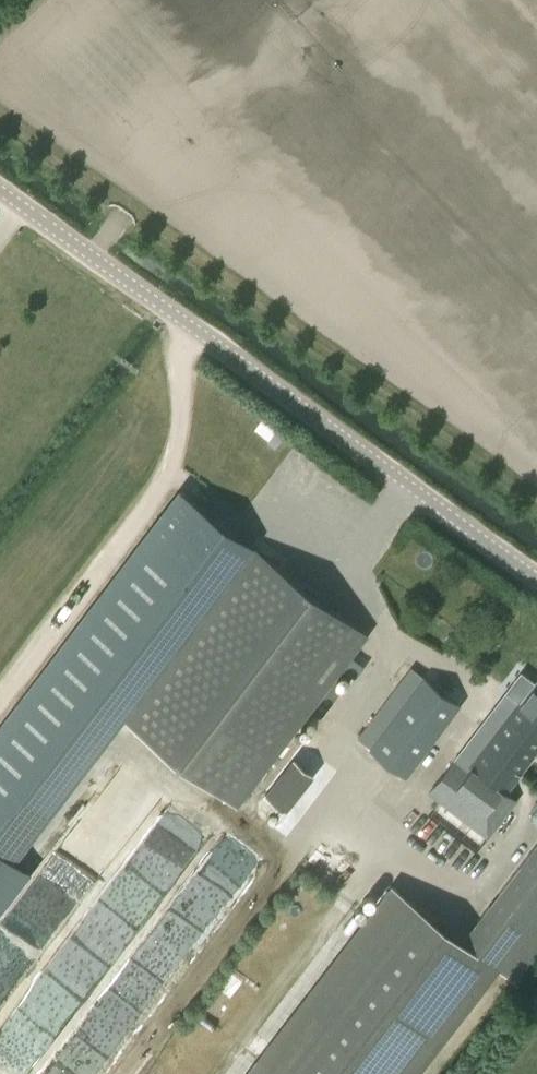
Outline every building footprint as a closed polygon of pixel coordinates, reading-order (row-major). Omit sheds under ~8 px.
[(0,729),(0,836),(233,531),(181,491),(0,729)] [(366,632),(300,583),(252,546),(123,717),(238,803),(366,632)] [(358,738),(406,775),(460,704),(411,667),(358,738)] [(430,792),(488,837),(518,798),(507,791),(536,752),(536,679),(531,686),(522,679),(511,694),(518,698),(469,762),(458,754),(430,792)] [(284,809),(308,771),(282,755),(259,793),(284,809)] [(29,871),(0,849),(0,908),(29,871)] [(394,886),(261,1059),(249,1073),(414,1073),(498,965),(394,886)]
